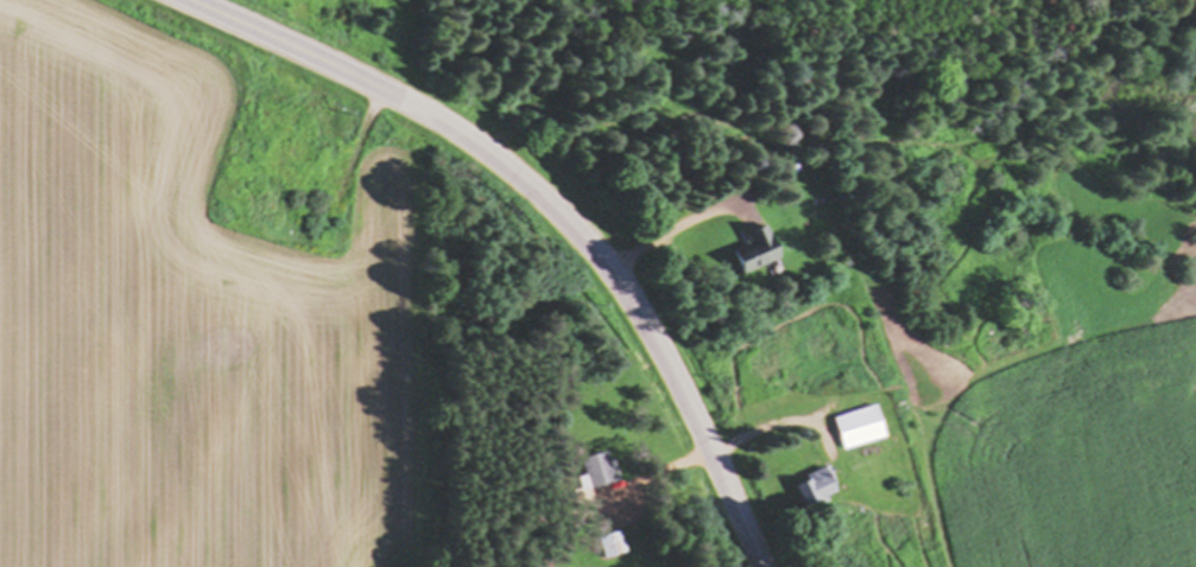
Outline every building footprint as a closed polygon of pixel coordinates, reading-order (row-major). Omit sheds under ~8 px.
[(784,259),(769,225),(746,235),(750,243),(730,252),(741,278),(784,259)] [(887,438),(877,407),(834,419),(844,451),(887,438)] [(617,485),(611,454),(585,460),(592,491),(617,485)] [(806,511),(840,494),(828,468),(793,485),(806,511)] [(598,539),(603,560),(627,555),(622,534),(598,539)]
